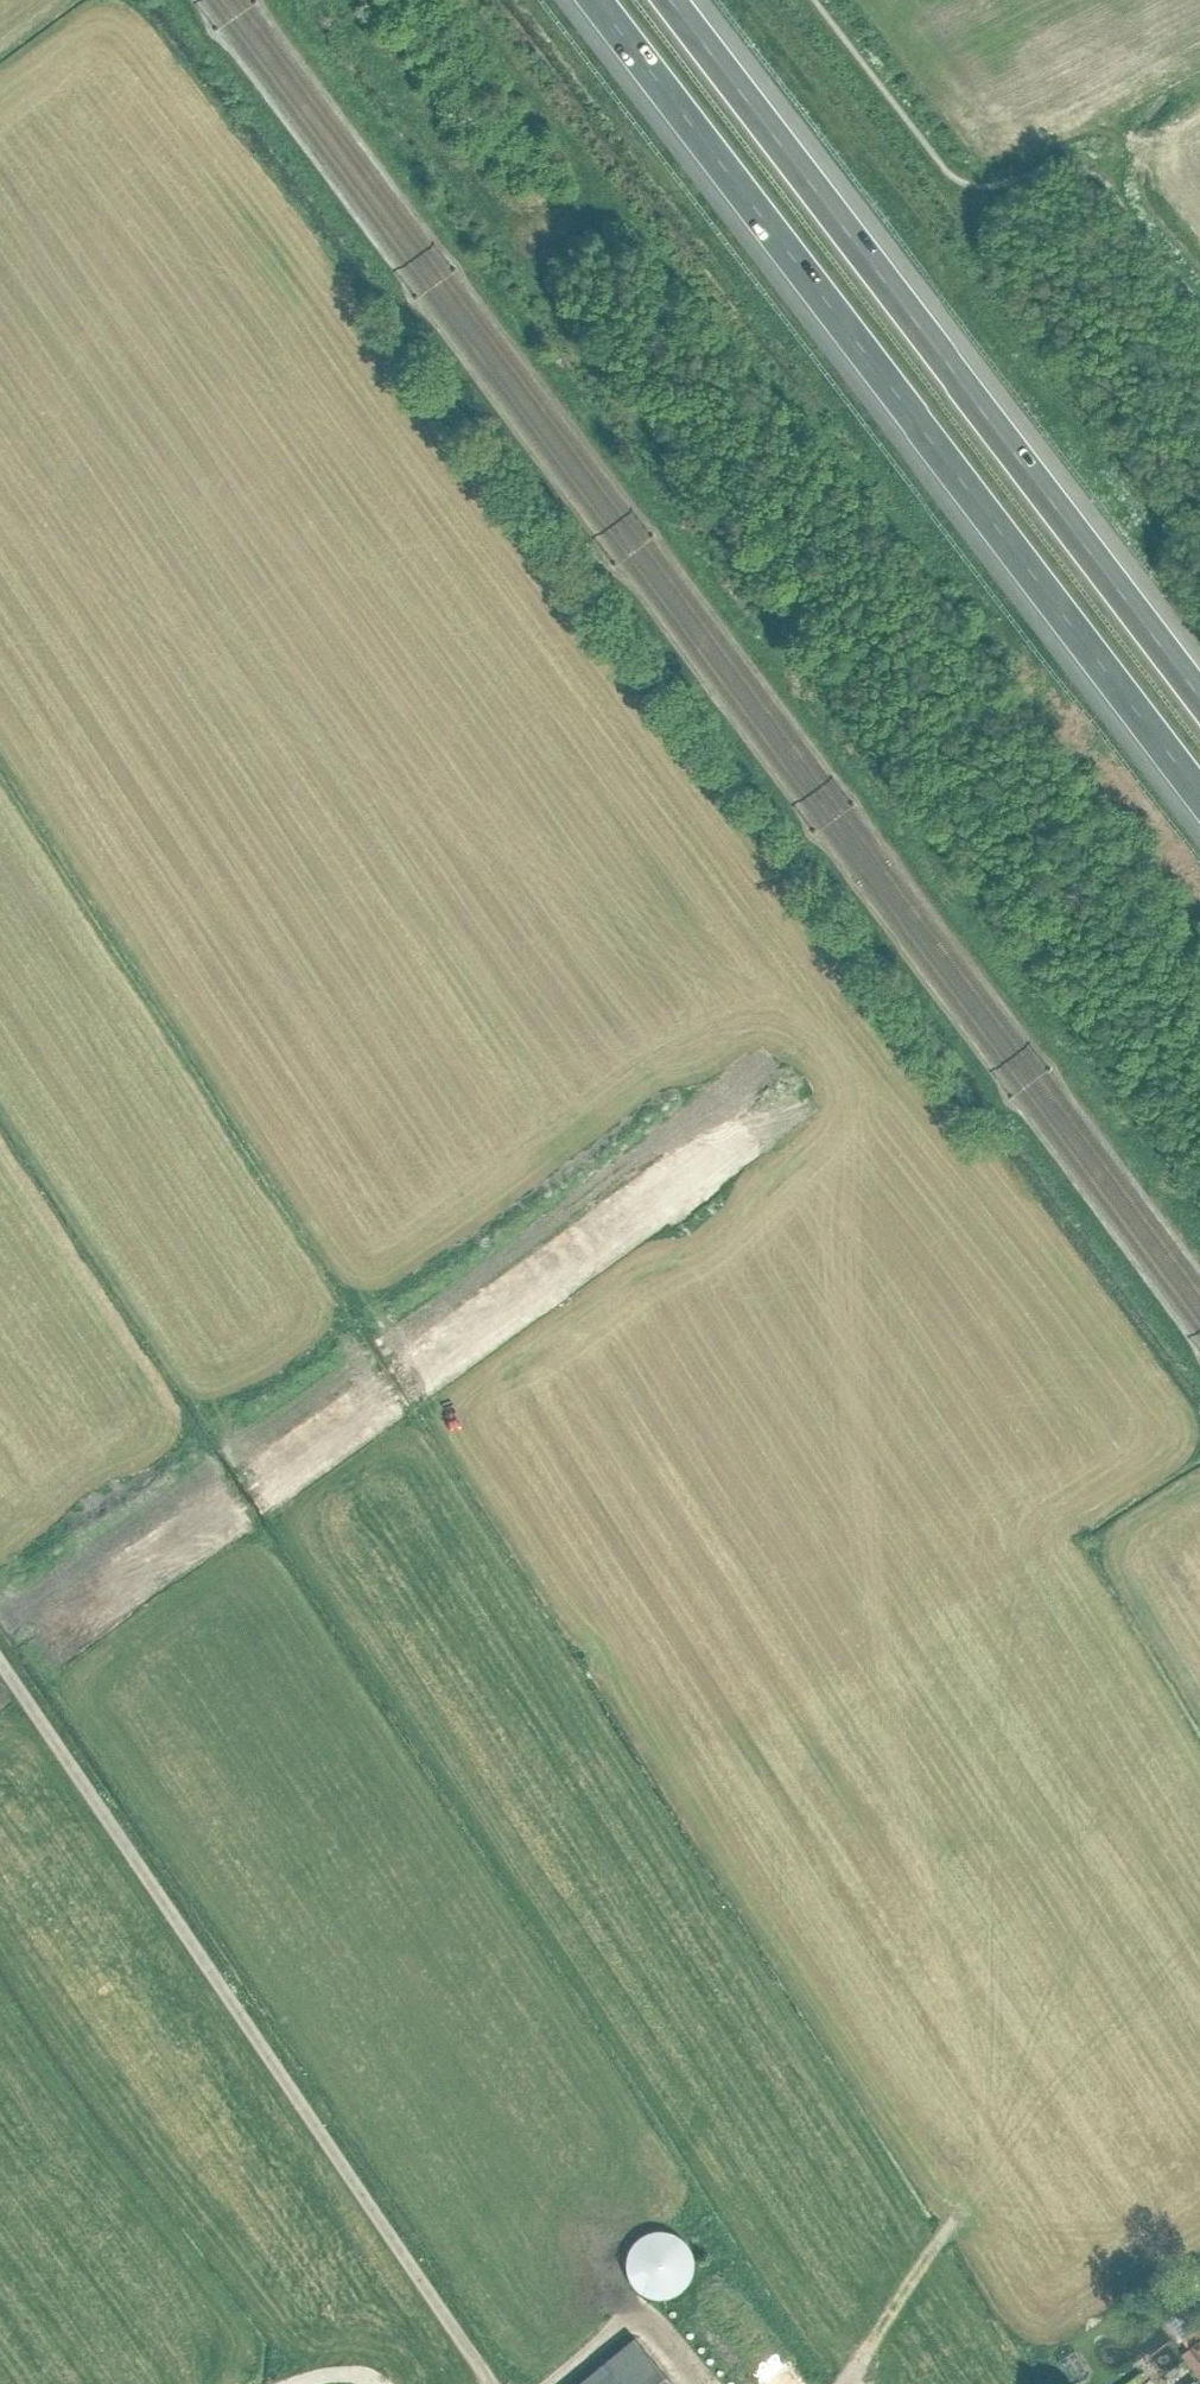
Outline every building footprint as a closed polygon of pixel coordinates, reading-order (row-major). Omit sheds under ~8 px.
[(688,2274),(690,2264),(688,2253),(684,2244),(676,2236),(666,2231),(656,2230),(645,2231),(636,2236),(628,2244),(624,2253),(622,2264),(624,2274),(628,2284),(636,2291),(646,2296),(656,2298),(667,2296),(676,2291),(684,2284),(688,2274)] [(1195,2282),(1187,2287),(1199,2307),(1199,2289),(1195,2282)] [(1199,2381),(1199,2310),(1193,2300),(1167,2318),(1189,2348),(1181,2354),(1199,2381)] [(630,2337),(572,2383),(668,2383),(630,2337)] [(1059,2371),(1067,2383),(1082,2383),(1071,2365),(1059,2371)]
